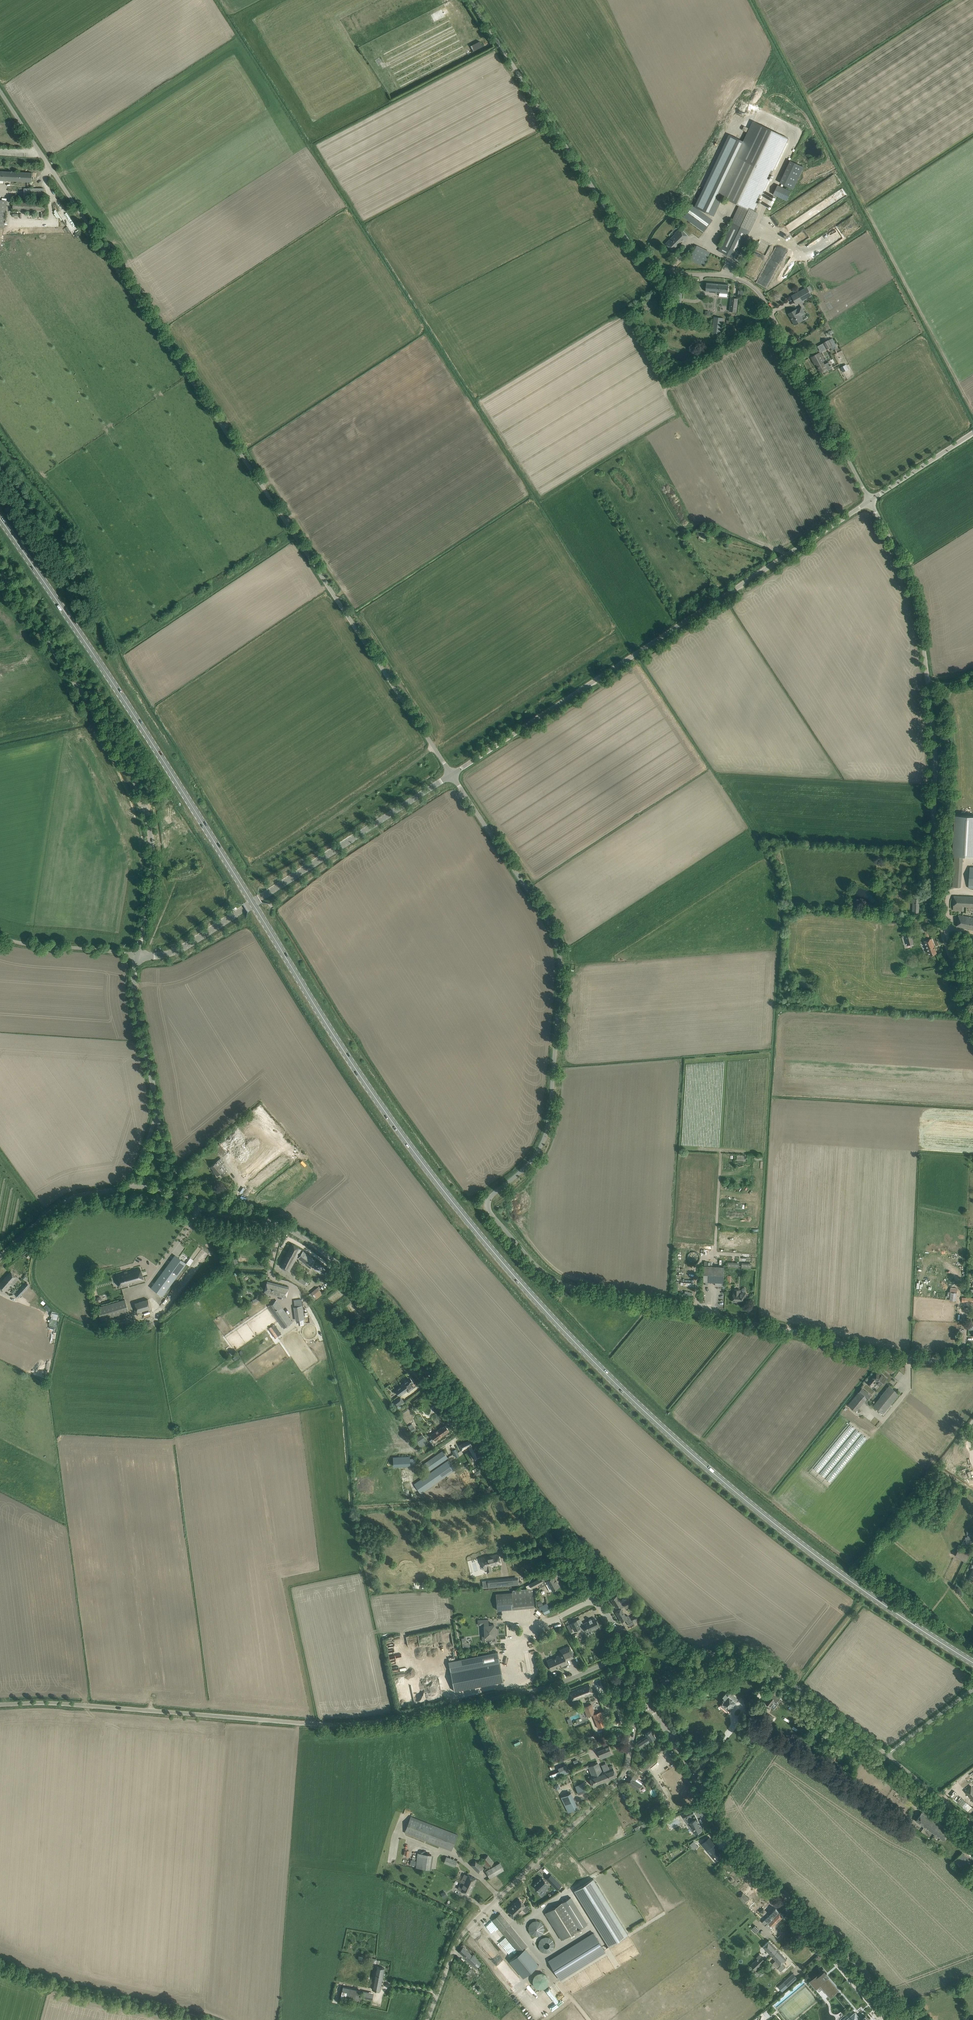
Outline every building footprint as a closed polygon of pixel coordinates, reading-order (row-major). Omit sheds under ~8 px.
[(473,51),(482,47),(480,41),(471,46),(473,51)] [(720,191),(719,194),(723,196),(740,205),(718,251),(736,259),(758,213),(753,211),(788,137),(754,121),(744,140),(737,155),(720,191)] [(731,134),(696,206),(714,215),(723,196),(719,194),(720,191),(737,155),(744,140),(731,134)] [(793,189),(804,166),(790,160),(780,182),(793,189)] [(0,171),(0,180),(32,182),(32,173),(0,171)] [(835,185),(840,183),(836,174),(832,176),(835,185)] [(779,184),(774,194),(788,201),(792,191),(779,184)] [(24,198),(44,198),(44,188),(24,188),(24,198)] [(684,217),(690,221),(705,231),(712,220),(703,213),(704,212),(702,211),(701,212),(692,205),(684,217)] [(683,231),(687,235),(690,232),(699,239),(705,231),(690,221),(685,228),(683,231)] [(672,238),(666,244),(673,250),(687,235),(683,231),(680,229),(681,230),(677,235),(672,238)] [(694,247),(691,245),(682,255),(685,258),(694,247)] [(710,252),(697,246),(690,260),(704,266),(710,252)] [(729,285),(707,283),(706,292),(728,293),(729,285)] [(812,296),(807,287),(792,296),(796,304),(812,296)] [(683,289),(674,289),(672,310),(681,311),(683,289)] [(730,311),(737,312),(738,298),(731,298),(730,311)] [(797,309),(788,314),(795,325),(803,320),(801,316),(805,313),(801,307),(797,309)] [(721,334),(723,318),(714,316),(712,333),(721,334)] [(824,343),(827,350),(833,347),(830,340),(824,343)] [(821,372),(826,369),(827,370),(832,367),(829,362),(825,365),(822,360),(824,359),(820,352),(811,357),(815,364),(816,363),(821,372)] [(697,529),(696,535),(706,537),(708,528),(702,527),(702,530),(697,529)] [(972,856),(972,816),(955,815),(952,855),(972,856)] [(959,906),(972,907),(972,897),(954,896),(953,910),(959,910),(959,906)] [(972,930),(972,918),(959,915),(957,926),(972,930)] [(914,943),(911,934),(905,935),(908,945),(914,943)] [(930,955),(932,955),(937,953),(931,938),(924,941),(926,944),(923,945),(925,950),(927,949),(930,955)] [(227,1153),(231,1150),(243,1140),(243,1141),(264,1123),(255,1112),(218,1142),(227,1153)] [(245,1177),(276,1151),(263,1136),(232,1161),(245,1177)] [(227,1173),(217,1161),(211,1166),(215,1172),(214,1173),(217,1176),(220,1174),(222,1177),(227,1173)] [(292,1244),(280,1266),(289,1271),(301,1249),(292,1244)] [(311,1266),(312,1264),(315,1260),(303,1251),(298,1258),(307,1264),(307,1263),(311,1266)] [(151,1288),(155,1291),(162,1296),(186,1263),(175,1255),(151,1288)] [(723,1286),(724,1281),(724,1267),(722,1267),(722,1265),(720,1265),(719,1267),(707,1266),(707,1261),(704,1261),(703,1281),(715,1282),(715,1285),(723,1286)] [(321,1274),(322,1273),(325,1270),(317,1263),(313,1268),(321,1274)] [(141,1268),(118,1275),(121,1287),(145,1281),(141,1268)] [(14,1275),(11,1271),(0,1283),(0,1288),(4,1292),(8,1288),(9,1288),(10,1288),(9,1287),(13,1282),(14,1283),(19,1278),(14,1275)] [(308,1275),(303,1272),(298,1281),(304,1285),(305,1284),(308,1279),(306,1278),(308,1275)] [(27,1282),(15,1295),(19,1298),(21,1294),(30,1285),(27,1282)] [(264,1293),(269,1295),(270,1295),(271,1293),(286,1297),(288,1292),(289,1287),(267,1282),(264,1293)] [(683,1291),(693,1292),(693,1282),(683,1282),(683,1291)] [(521,1284),(519,1286),(527,1295),(529,1293),(521,1284)] [(317,1299),(323,1293),(317,1287),(311,1292),(317,1299)] [(733,1302),(737,1302),(740,1302),(740,1301),(744,1301),(744,1298),(746,1298),(746,1293),(740,1293),(741,1290),(734,1289),(734,1292),(733,1292),(733,1302)] [(29,1301),(35,1296),(29,1290),(23,1297),(25,1300),(27,1299),(29,1301)] [(35,1333),(43,1315),(16,1303),(0,1296),(0,1309),(11,1314),(8,1320),(35,1333)] [(296,1320),(304,1319),(302,1298),(293,1300),(296,1320)] [(125,1299),(97,1307),(101,1321),(117,1316),(118,1320),(130,1316),(125,1299)] [(148,1299),(135,1303),(137,1312),(138,1312),(151,1308),(148,1299)] [(272,1312),(278,1320),(284,1328),(292,1322),(281,1306),(272,1312)] [(8,1320),(0,1317),(0,1333),(29,1346),(35,1333),(8,1320)] [(382,1346),(380,1343),(369,1350),(371,1353),(382,1346)] [(886,1378),(878,1371),(875,1375),(874,1374),(868,1383),(872,1386),(875,1382),(875,1383),(876,1383),(880,1386),(886,1378)] [(408,1391),(411,1389),(415,1386),(412,1382),(413,1382),(410,1378),(406,1381),(401,1385),(401,1386),(395,1390),(399,1396),(407,1390),(408,1391)] [(890,1386),(887,1390),(874,1406),(883,1413),(899,1394),(890,1386)] [(848,1405),(856,1411),(866,1398),(864,1397),(867,1393),(863,1389),(860,1393),(858,1392),(848,1405)] [(400,1396),(392,1402),(396,1408),(404,1402),(400,1396)] [(442,1427),(438,1430),(431,1435),(433,1438),(430,1440),(429,1440),(434,1446),(437,1443),(435,1441),(445,1433),(449,1430),(445,1425),(442,1427)] [(423,1435),(416,1440),(420,1447),(424,1444),(425,1446),(428,1444),(423,1435)] [(468,1447),(469,1450),(477,1447),(473,1438),(469,1440),(459,1445),(462,1451),(468,1447)] [(477,1447),(469,1450),(474,1460),(477,1458),(481,1456),(480,1452),(479,1452),(478,1450),(478,1449),(477,1447)] [(429,1471),(447,1458),(442,1451),(424,1464),(429,1471)] [(416,1465),(415,1458),(410,1458),(410,1456),(393,1457),(393,1459),(388,1460),(388,1463),(390,1463),(390,1466),(406,1465),(406,1466),(409,1466),(409,1465),(410,1465),(416,1465)] [(449,1459),(414,1483),(421,1493),(452,1472),(456,1469),(452,1464),(449,1459)] [(960,1549),(956,1556),(966,1562),(970,1555),(960,1549)] [(498,1554),(493,1555),(489,1556),(481,1558),(484,1570),(487,1569),(487,1573),(492,1572),(491,1567),(501,1564),(498,1554)] [(554,1576),(547,1580),(543,1582),(538,1584),(540,1588),(549,1583),(550,1585),(547,1586),(550,1591),(559,1586),(554,1576)] [(518,1577),(487,1580),(488,1587),(519,1584),(518,1577)] [(532,1588),(538,1584),(543,1582),(541,1578),(529,1584),(530,1586),(531,1588),(532,1588)] [(512,1593),(495,1594),(496,1610),(514,1609),(534,1607),(534,1606),(532,1588),(531,1588),(530,1588),(522,1589),(512,1590),(512,1593)] [(617,1595),(615,1596),(611,1599),(616,1607),(622,1604),(617,1595)] [(547,1603),(539,1607),(540,1610),(542,1609),(544,1614),(551,1611),(547,1603)] [(622,1622),(626,1619),(626,1621),(628,1620),(630,1617),(629,1616),(627,1615),(625,1616),(621,1609),(616,1612),(622,1622)] [(636,1614),(631,1617),(635,1623),(638,1620),(640,1623),(644,1621),(638,1612),(637,1612),(635,1613),(636,1614)] [(591,1629),(594,1628),(599,1626),(595,1618),(592,1620),(591,1619),(589,1620),(589,1621),(588,1622),(588,1621),(583,1623),(582,1624),(579,1626),(576,1621),(571,1623),(574,1630),(583,1626),(587,1634),(592,1631),(591,1629)] [(488,1619),(483,1620),(478,1620),(478,1625),(482,1625),(482,1641),(491,1640),(496,1640),(496,1636),(494,1636),(494,1633),(495,1633),(495,1632),(494,1632),(494,1630),(496,1629),(495,1626),(494,1625),(494,1624),(491,1625),(491,1624),(489,1624),(488,1619)] [(466,1638),(462,1638),(463,1648),(470,1647),(469,1642),(467,1642),(466,1638)] [(559,1650),(561,1654),(556,1656),(557,1658),(547,1662),(551,1670),(567,1663),(566,1660),(574,1657),(569,1645),(559,1650)] [(498,1652),(493,1653),(449,1661),(455,1691),(503,1681),(498,1652)] [(589,1683),(569,1691),(573,1701),(593,1693),(589,1683)] [(782,1695),(773,1689),(771,1691),(768,1695),(769,1696),(765,1702),(774,1709),(778,1703),(776,1702),(782,1695)] [(722,1703),(721,1705),(728,1711),(730,1709),(730,1710),(731,1710),(731,1709),(730,1708),(736,1701),(738,1699),(731,1692),(729,1694),(728,1694),(726,1693),(723,1696),(725,1698),(723,1699),(724,1700),(723,1702),(723,1701),(722,1701),(722,1702),(721,1702),(722,1702),(722,1703)] [(593,1714),(596,1723),(598,1728),(606,1725),(600,1711),(595,1713),(591,1704),(584,1707),(587,1717),(589,1716),(593,1714)] [(758,1711),(757,1714),(770,1722),(774,1717),(765,1711),(763,1714),(760,1712),(758,1711)] [(578,1715),(567,1717),(569,1725),(580,1722),(578,1715)] [(637,1743),(640,1747),(656,1737),(651,1730),(645,1734),(646,1737),(637,1743)] [(609,1747),(597,1751),(600,1757),(608,1754),(608,1756),(612,1754),(609,1747)] [(843,1751),(839,1748),(827,1763),(831,1767),(843,1751)] [(643,1751),(640,1754),(646,1760),(649,1756),(643,1751)] [(640,1768),(643,1771),(647,1768),(648,1769),(657,1760),(653,1755),(643,1764),(640,1768)] [(598,1763),(589,1766),(592,1775),(592,1776),(599,1773),(601,1772),(598,1763)] [(599,1773),(603,1782),(617,1777),(612,1765),(603,1769),(604,1771),(601,1772),(599,1773)] [(564,1769),(552,1773),(554,1777),(565,1773),(564,1769)] [(626,1782),(630,1784),(639,1790),(642,1785),(635,1780),(638,1776),(632,1772),(629,1776),(629,1777),(626,1782),(626,1781),(626,1782)] [(589,1777),(593,1786),(603,1782),(599,1773),(592,1776),(592,1775),(589,1777)] [(575,1786),(578,1794),(586,1791),(583,1784),(575,1786)] [(561,1797),(568,1812),(578,1808),(570,1793),(561,1797)] [(703,1829),(697,1818),(693,1820),(691,1815),(695,1813),(693,1809),(683,1814),(685,1818),(689,1816),(692,1821),(689,1822),(695,1833),(703,1829)] [(922,1812),(919,1816),(916,1820),(944,1840),(950,1831),(922,1812)] [(458,1834),(411,1816),(404,1833),(451,1851),(458,1834)] [(701,1844),(707,1850),(710,1848),(719,1858),(724,1854),(721,1850),(720,1851),(717,1849),(718,1848),(709,1837),(701,1844)] [(694,1841),(690,1844),(694,1850),(698,1846),(696,1847),(695,1845),(696,1843),(694,1841)] [(432,1868),(433,1854),(418,1852),(416,1867),(432,1868)] [(972,1863),(972,1862),(962,1852),(953,1861),(964,1871),(964,1870),(966,1872),(972,1867),(972,1863)] [(482,1862),(483,1864),(487,1868),(494,1862),(488,1855),(483,1859),(484,1861),(482,1862)] [(457,1861),(446,1856),(444,1862),(455,1867),(457,1861)] [(471,1865),(477,1871),(479,1873),(484,1867),(478,1861),(478,1860),(477,1859),(471,1865)] [(504,1870),(500,1863),(486,1871),(490,1878),(504,1870)] [(467,1874),(467,1875),(465,1880),(462,1879),(461,1882),(469,1885),(470,1883),(474,1884),(477,1878),(467,1874)] [(542,1877),(541,1877),(534,1885),(533,1885),(539,1891),(540,1892),(540,1891),(542,1888),(544,1890),(549,1886),(547,1884),(548,1883),(547,1882),(542,1877),(541,1877),(542,1877)] [(555,1878),(550,1882),(557,1889),(562,1885),(555,1878)] [(593,1878),(574,1890),(608,1946),(627,1934),(593,1878)] [(469,1885),(461,1882),(464,1883),(462,1887),(459,1886),(458,1889),(470,1894),(474,1884),(470,1883),(469,1885)] [(743,1892),(739,1896),(745,1903),(749,1899),(743,1892)] [(571,1897),(545,1913),(562,1940),(587,1924),(571,1897)] [(526,1906),(523,1903),(519,1899),(508,1910),(515,1917),(526,1906)] [(765,1925),(779,1911),(776,1908),(772,1912),(770,1910),(767,1912),(764,1909),(760,1912),(764,1915),(764,1914),(767,1917),(762,1922),(765,1925)] [(776,1929),(773,1926),(772,1925),(776,1920),(778,1921),(784,1916),(779,1911),(765,1925),(772,1932),(776,1929)] [(500,1913),(492,1920),(495,1924),(519,1953),(526,1948),(527,1946),(503,1917),(500,1913)] [(543,1930),(544,1930),(544,1919),(529,1920),(530,1935),(543,1934),(543,1930)] [(560,1980),(605,1951),(594,1933),(548,1961),(560,1980)] [(537,1944),(547,1954),(557,1945),(546,1934),(537,1944)] [(769,1940),(766,1944),(763,1946),(769,1953),(775,1947),(769,1940)] [(472,1955),(463,1947),(459,1951),(468,1960),(472,1955)] [(769,1953),(772,1955),(778,1950),(775,1947),(769,1953)] [(778,1950),(772,1955),(780,1964),(786,1959),(778,1950)] [(467,1960),(473,1965),(476,1968),(481,1962),(478,1960),(478,1959),(473,1954),(472,1955),(468,1960),(467,1960)] [(751,1964),(756,1969),(765,1960),(761,1955),(758,1958),(757,1958),(751,1964)] [(846,1962),(842,1967),(851,1975),(855,1970),(846,1962)] [(372,1989),(375,1989),(380,1990),(384,1968),(376,1966),(374,1976),(373,1976),(373,1977),(374,1977),(372,1989)] [(471,1968),(464,1974),(469,1980),(476,1974),(471,1968)] [(811,1980),(817,1987),(820,1984),(831,1997),(830,1996),(838,1990),(839,1992),(840,1992),(825,1974),(826,1972),(823,1969),(810,1980),(810,1981),(811,1980)] [(549,1982),(549,1981),(549,1979),(548,1977),(547,1975),(545,1974),(543,1973),(541,1973),(539,1973),(537,1974),(535,1975),(534,1976),(533,1978),(533,1981),(533,1983),(534,1985),(535,1986),(537,1988),(539,1988),(541,1989),(543,1988),(545,1988),(547,1986),(548,1984),(549,1982)] [(783,1992),(798,1978),(793,1973),(778,1987),(783,1992)] [(847,1980),(842,1983),(849,1991),(853,1988),(847,1980)] [(340,1999),(357,2002),(360,1990),(343,1986),(340,1999)] [(557,2000),(563,1997),(560,1991),(554,1994),(557,2000)] [(863,2004),(860,2007),(865,2012),(868,2009),(863,2004)] [(865,2016),(861,2019),(859,2018),(860,2017),(855,2012),(845,2019),(869,2019),(865,2016)]
